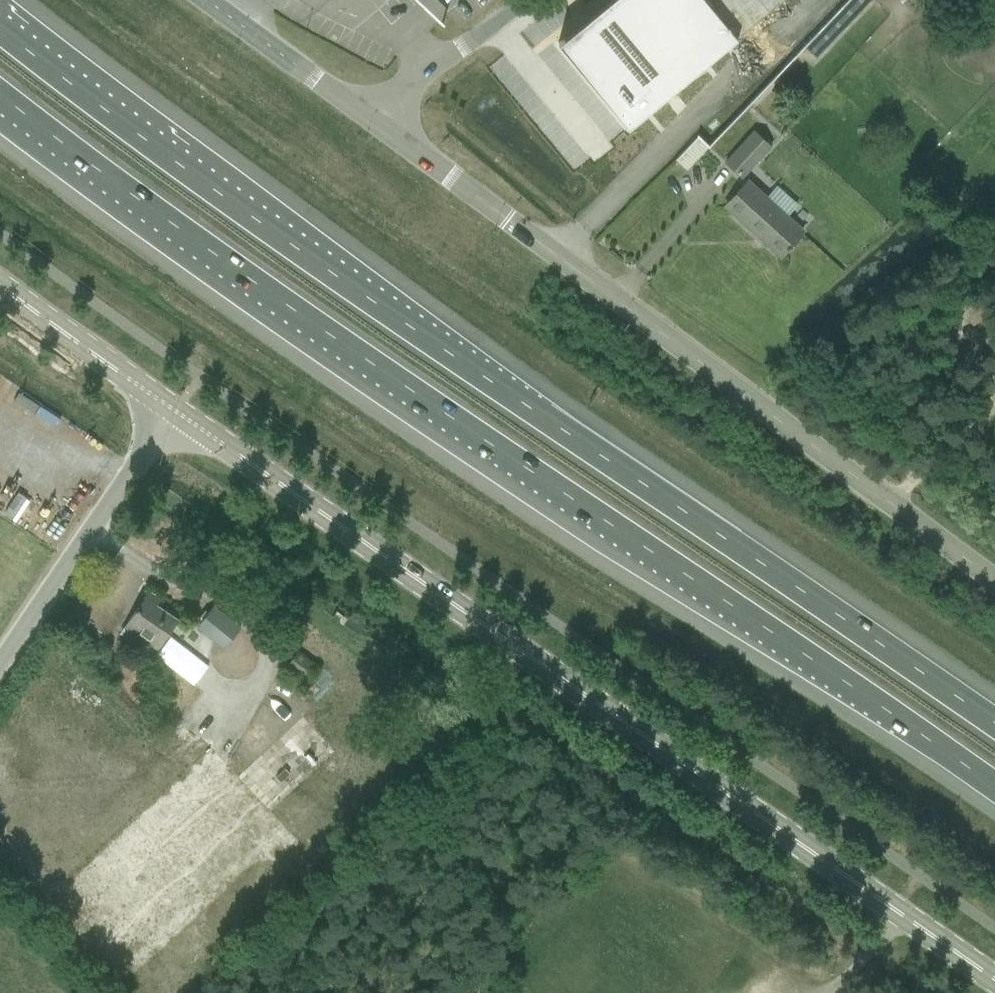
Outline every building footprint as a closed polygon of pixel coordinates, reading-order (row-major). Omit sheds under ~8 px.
[(706,0),(619,0),(570,40),(566,36),(560,41),(630,125),(736,37),(706,0)] [(736,30),(776,0),(713,0),(736,30)] [(755,128),(724,161),(742,178),(773,145),(755,128)] [(781,255),(803,230),(749,181),(726,206),(781,255)] [(137,607),(129,623),(150,637),(147,641),(159,648),(178,618),(156,604),(160,598),(148,590),(138,608),(137,607)] [(225,647),(239,628),(240,626),(211,604),(195,624),(225,647)] [(348,617),(337,609),(333,615),(343,623),(348,617)] [(195,683),(210,664),(171,635),(157,654),(195,683)] [(319,666),(306,656),(299,650),(287,665),(307,680),(319,666)] [(335,749),(286,698),(220,760),(269,811),(335,749)]
